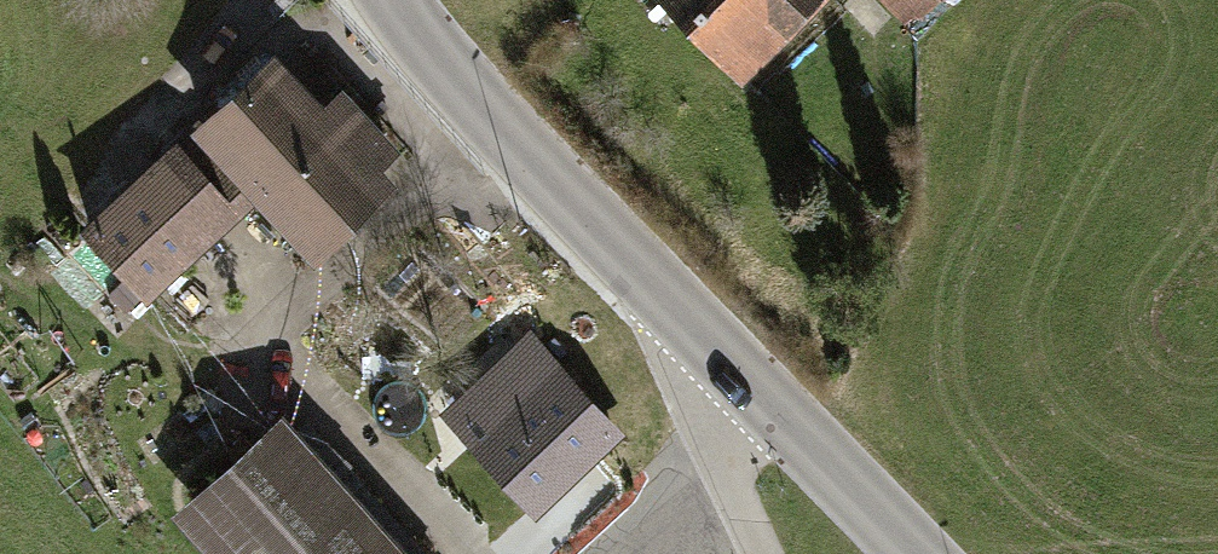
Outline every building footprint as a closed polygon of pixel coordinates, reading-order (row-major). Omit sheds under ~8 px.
[(756,83),(838,0),(671,0),(756,83)] [(916,20),(935,0),(895,0),(916,20)] [(270,39),(186,118),(256,192),(313,252),(394,176),(380,161),(398,144),(340,82),(324,97),(270,39)] [(149,292),(256,192),(186,118),(134,166),(117,148),(70,193),(85,210),(78,216),(149,292)] [(141,293),(125,276),(108,292),(124,309),(141,293)] [(539,337),(462,412),(548,500),(625,426),(539,337)] [(171,506),(215,553),(432,553),(308,417),(299,425),(282,406),(171,506)]
